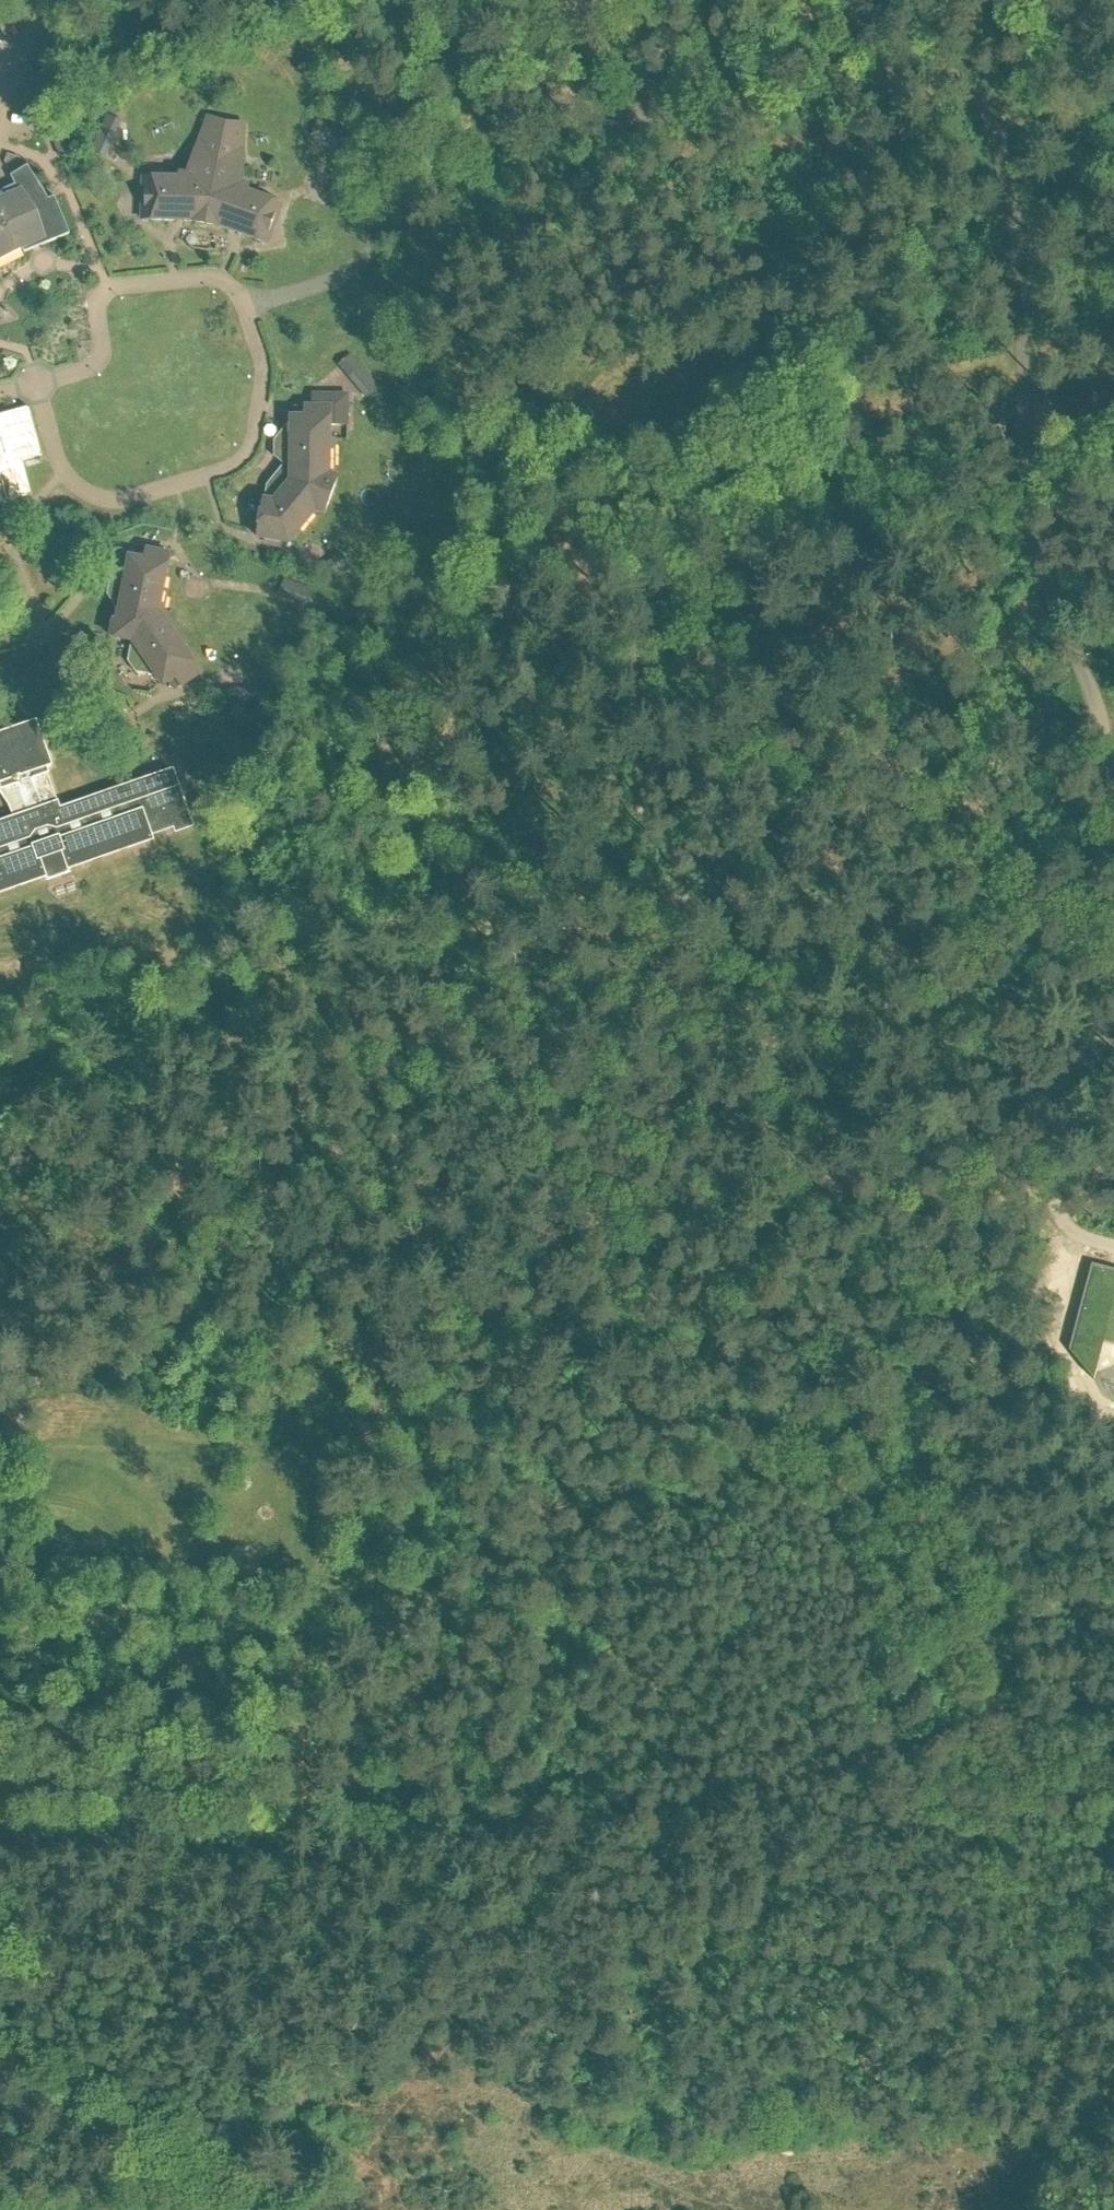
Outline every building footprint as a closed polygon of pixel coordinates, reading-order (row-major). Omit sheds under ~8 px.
[(105,159),(122,122),(111,116),(94,154),(105,159)] [(181,179),(145,177),(143,219),(200,221),(200,220),(216,223),(215,224),(269,243),(283,204),(248,191),(249,187),(243,185),(245,123),(227,123),(210,116),(188,176),(182,174),(181,179)] [(23,250),(24,253),(70,234),(55,197),(49,200),(28,166),(11,176),(15,185),(0,192),(0,261),(23,250)] [(366,400),(380,388),(352,355),(338,367),(366,400)] [(293,451),(292,481),(275,501),(265,500),(259,537),(278,540),(279,545),(287,546),(317,510),(326,513),(339,477),(335,476),(335,438),(331,438),(331,406),(306,406),(306,417),(293,417),(293,427),(289,427),(288,451),(293,451)] [(0,414),(0,502),(30,494),(21,460),(40,455),(27,407),(0,414)] [(122,609),(118,608),(112,636),(134,640),(145,657),(142,659),(155,678),(158,676),(164,685),(177,677),(183,686),(202,673),(184,647),(188,644),(164,610),(167,593),(164,592),(171,553),(148,549),(146,560),(131,557),(129,568),(126,567),(121,590),(125,590),(122,609)] [(272,690),(230,689),(230,706),(271,707),(272,690)] [(1,736),(0,736),(0,785),(2,790),(11,787),(17,803),(25,800),(30,813),(0,823),(0,893),(46,877),(46,878),(52,879),(68,873),(71,869),(71,868),(154,839),(152,835),(176,827),(177,832),(193,826),(174,770),(61,809),(47,769),(53,766),(38,723),(18,730),(14,726),(9,725),(4,726),(1,731),(1,736)] [(1113,1273),(1113,1270),(1092,1264),(1069,1350),(1079,1362),(1079,1361),(1093,1361),(1094,1359),(1099,1360),(1104,1343),(1113,1345),(1113,1274),(1113,1273)]
